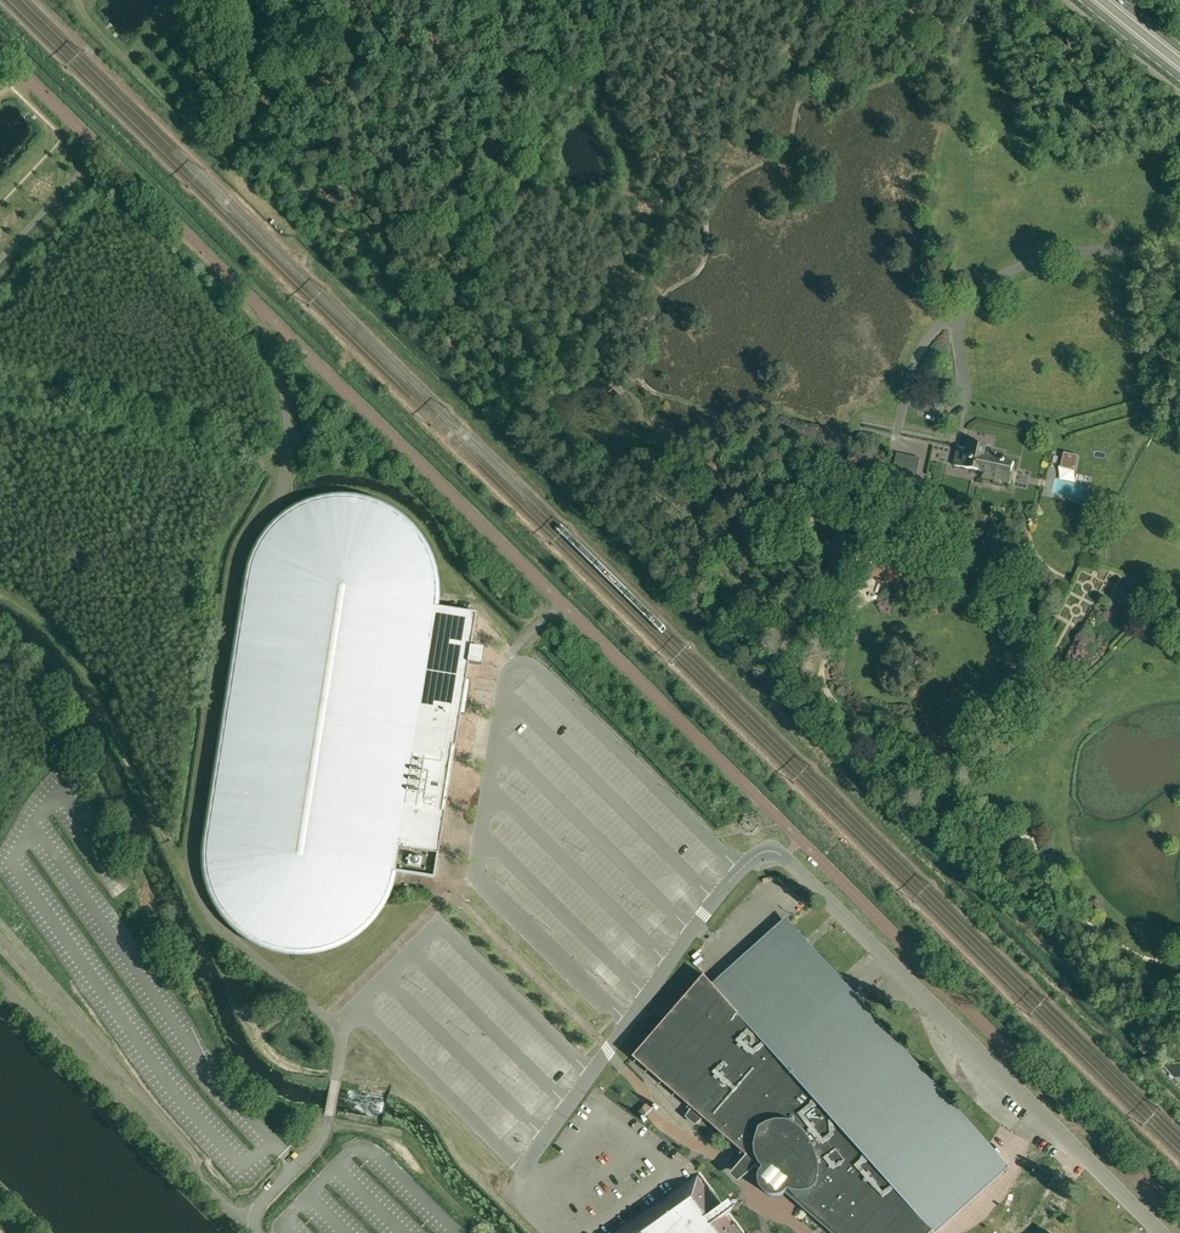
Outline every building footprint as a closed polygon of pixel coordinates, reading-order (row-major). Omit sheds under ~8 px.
[(245,124),(254,122),(252,113),(243,114),(245,124)] [(985,452),(986,446),(974,444),(973,450),(960,447),(955,466),(984,473),(983,478),(993,480),(995,483),(1001,484),(1004,482),(1011,484),(1014,471),(1016,462),(996,458),(996,454),(985,452)] [(1068,456),(1066,465),(1075,467),(1077,458),(1068,456)] [(397,872),(434,878),(438,856),(438,854),(460,714),(465,714),(470,679),(465,679),(468,663),(478,665),(478,664),(477,664),(480,649),(481,649),(481,648),(470,646),(473,630),(474,630),(474,629),(473,629),(476,614),(439,608),(440,595),(439,582),(437,569),(433,557),(428,545),(421,534),(413,524),(403,515),(392,507),(381,501),(369,497),(356,494),(343,493),(330,493),(318,496),(305,499),(293,505),(283,512),(273,520),(264,530),(256,540),(250,552),(246,564),(243,576),(234,635),(216,747),(201,842),(200,854),(200,867),(202,880),(206,893),(212,904),(219,915),(227,925),(236,934),(247,941),(258,948),(271,952),(283,955),(296,956),(309,956),(322,953),(334,949),(346,944),(357,937),(367,929),(376,919),(383,909),(389,897),(394,885),(394,883),(397,872)] [(831,551),(845,553),(847,542),(833,540),(831,551)] [(873,559),(868,574),(899,585),(905,569),(873,559)] [(634,1058),(692,1108),(705,1119),(710,1123),(713,1126),(748,1156),(748,1157),(743,1162),(736,1170),(744,1178),(758,1165),(759,1166),(763,1170),(762,1171),(761,1172),(760,1174),(760,1175),(759,1177),(759,1179),(759,1180),(759,1182),(760,1184),(760,1185),(761,1187),(762,1188),(762,1190),(763,1190),(764,1191),(765,1193),(766,1194),(768,1195),(769,1195),(771,1196),(772,1196),(774,1197),(775,1197),(777,1197),(778,1197),(780,1196),(782,1196),(783,1195),(785,1194),(786,1193),(787,1192),(788,1192),(789,1191),(790,1190),(791,1189),(792,1187),(792,1186),(810,1198),(835,1226),(846,1232),(911,1232),(924,1222),(931,1230),(1004,1164),(987,1146),(867,1012),(858,1001),(838,979),(810,948),(803,941),(792,928),(789,925),(717,990),(705,976),(670,1016),(667,1019),(639,1052),(634,1058)] [(733,1219),(731,1216),(729,1214),(699,1172),(613,1232),(743,1232),(733,1219)]
